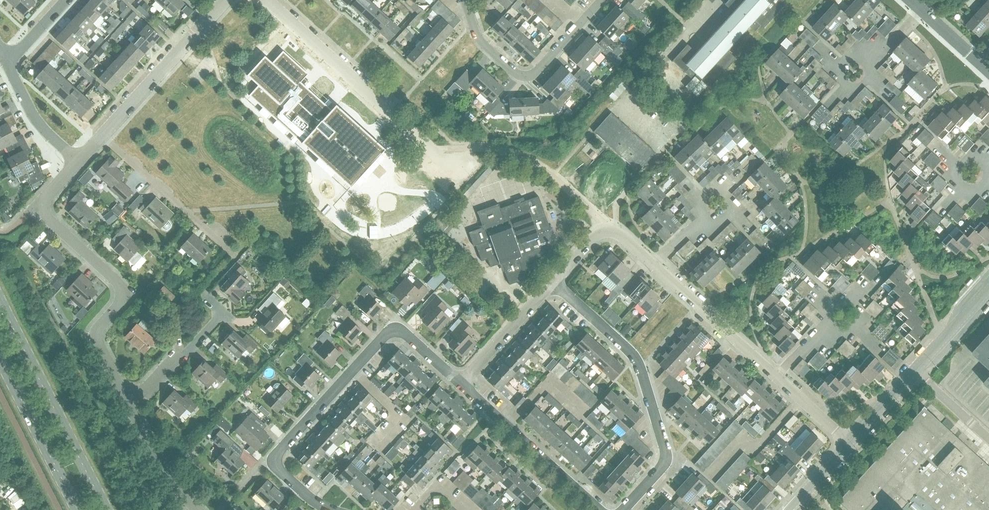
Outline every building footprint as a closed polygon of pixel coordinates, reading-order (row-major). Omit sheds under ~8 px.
[(15,7),(24,16),(35,3),(33,0),(21,0),(15,7)] [(88,3),(101,15),(106,10),(109,13),(113,10),(109,6),(110,6),(103,0),(91,0),(88,3)] [(164,9),(172,0),(156,0),(155,1),(164,9)] [(164,9),(173,17),(185,4),(181,0),(172,0),(164,9)] [(361,15),(371,3),(368,0),(357,0),(351,6),(361,15)] [(434,13),(443,4),(439,0),(438,0),(430,9),(434,13)] [(506,8),(513,0),(496,0),(506,8)] [(532,12),(541,3),(538,0),(536,0),(528,8),(532,12)] [(624,6),(637,17),(640,20),(645,15),(637,8),(645,0),(626,0),(628,1),(624,6)] [(853,6),(866,18),(873,10),(863,0),(858,0),(853,6)] [(873,10),(881,1),(879,0),(863,0),(873,10)] [(395,4),(400,9),(404,6),(398,1),(395,4)] [(88,3),(80,12),(93,24),(101,15),(88,3)] [(361,15),(370,23),(381,11),(371,3),(361,15)] [(415,3),(411,7),(416,11),(420,7),(415,3)] [(532,12),(537,16),(545,7),(541,3),(532,12)] [(181,12),(186,16),(193,9),(188,4),(181,12)] [(434,13),(438,15),(439,17),(447,8),(443,4),(434,13)] [(136,9),(142,15),(146,11),(139,5),(136,9)] [(526,10),(520,5),(517,9),(522,14),(526,10)] [(836,5),(829,13),(842,25),(849,17),(846,14),(836,5)] [(976,15),(988,27),(988,9),(985,5),(976,15)] [(119,15),(123,19),(132,10),(128,6),(119,15)] [(404,6),(400,9),(405,14),(408,10),(404,6)] [(616,6),(607,17),(624,32),(637,17),(624,6),(620,10),(616,6)] [(853,6),(846,14),(849,17),(859,26),(866,18),(853,6)] [(537,16),(542,20),(550,11),(545,7),(537,16)] [(447,8),(439,17),(443,21),(452,12),(447,8)] [(423,9),(418,15),(422,18),(427,13),(423,9)] [(522,14),(528,19),(531,15),(526,10),(522,14)] [(133,11),(128,18),(132,22),(138,15),(133,11)] [(146,11),(142,15),(149,20),(152,16),(146,11)] [(370,23),(379,32),(390,20),(381,11),(370,23)] [(542,20),(546,24),(554,15),(550,11),(542,20)] [(80,12),(72,21),(85,33),(89,28),(94,32),(98,28),(93,24),(80,12)] [(448,25),(456,16),(452,12),(443,21),(448,25)] [(829,13),(821,21),(834,33),(842,25),(829,13)] [(422,18),(418,15),(409,23),(414,28),(422,18)] [(429,25),(433,29),(445,39),(454,29),(453,29),(461,20),(456,16),(448,25),(443,21),(439,17),(438,15),(429,25)] [(546,24),(550,28),(559,19),(554,15),(546,24)] [(976,15),(967,25),(980,37),(985,32),(988,36),(988,27),(976,15)] [(492,28),(502,37),(512,26),(516,21),(512,17),(508,22),(502,17),(492,28)] [(601,40),(604,42),(612,51),(622,59),(626,55),(608,39),(613,33),(618,38),(624,32),(607,17),(596,28),(605,36),(601,40)] [(117,18),(111,24),(115,28),(121,21),(117,18)] [(882,34),(889,26),(893,22),(889,18),(885,23),(879,29),(878,31),(882,34)] [(559,19),(550,28),(555,32),(563,23),(559,19)] [(390,20),(379,32),(389,40),(399,29),(390,20)] [(650,29),(648,28),(652,24),(647,20),(643,23),(638,29),(645,34),(650,29)] [(72,21),(64,29),(77,42),(82,46),(87,41),(81,36),(85,33),(72,21)] [(760,25),(756,21),(752,25),(757,29),(760,25)] [(834,33),(821,21),(814,29),(827,41),(834,33)] [(155,25),(163,33),(166,29),(158,22),(155,25)] [(882,34),(886,38),(893,30),(897,25),(893,22),(889,26),(882,34)] [(123,23),(117,30),(121,33),(127,27),(123,23)] [(535,26),(541,31),(546,36),(550,33),(539,23),(535,26)] [(115,28),(111,24),(106,31),(110,34),(115,28)] [(148,25),(140,34),(153,46),(161,37),(148,25)] [(502,37),(511,45),(521,34),(525,30),(521,26),(517,31),(512,26),(502,37)] [(871,30),(867,34),(864,37),(868,41),(878,31),(879,29),(875,26),(871,30)] [(406,28),(401,34),(405,37),(410,31),(406,28)] [(77,42),(64,29),(56,38),(69,51),(77,42)] [(433,29),(424,38),(436,49),(445,39),(433,29)] [(820,40),(812,33),(807,29),(803,33),(809,37),(816,44),(820,40)] [(121,33),(117,30),(112,36),(116,39),(121,33)] [(858,39),(860,42),(864,37),(867,34),(863,30),(859,33),(856,31),(853,34),(858,39)] [(136,38),(132,43),(145,55),(153,46),(140,34),(137,31),(133,35),(136,38)] [(858,39),(853,34),(850,32),(846,36),(849,39),(854,43),(858,39)] [(808,51),(813,55),(817,51),(813,48),(816,44),(809,37),(803,33),(800,37),(805,41),(811,47),(808,51)] [(405,37),(401,34),(396,39),(400,42),(405,37)] [(511,45),(520,54),(531,43),(521,34),(511,45)] [(101,36),(95,42),(99,46),(105,39),(101,36)] [(589,37),(579,47),(593,60),(602,50),(603,52),(602,53),(607,57),(612,51),(604,42),(600,47),(589,37)] [(424,38),(416,47),(427,58),(436,49),(424,38)] [(846,43),(851,47),(854,43),(849,39),(846,43)] [(895,52),(903,60),(915,46),(907,39),(895,52)] [(107,41),(101,47),(105,51),(111,45),(107,41)] [(53,42),(50,46),(58,54),(62,50),(53,42)] [(99,46),(95,42),(89,48),(93,52),(99,46)] [(132,43),(124,52),(137,64),(145,55),(132,43)] [(531,43),(520,54),(530,63),(540,51),(531,43)] [(851,47),(846,43),(842,47),(839,44),(835,49),(843,56),(847,51),(851,47)] [(779,50),(766,63),(775,71),(787,58),(795,49),(791,45),(787,50),(783,46),(779,50)] [(50,46),(46,51),(54,58),(58,54),(50,46)] [(903,60),(911,67),(923,54),(915,46),(903,60)] [(105,51),(101,47),(95,53),(100,57),(105,51)] [(427,58),(416,47),(407,57),(418,68),(427,58)] [(581,68),(577,72),(586,80),(591,75),(586,71),(585,72),(584,70),(593,60),(579,47),(570,58),(581,68)] [(46,51),(42,55),(50,63),(54,58),(46,51)] [(255,66),(247,76),(258,86),(249,95),(298,140),(351,188),(385,150),(358,125),(336,105),(332,110),(301,82),(305,78),(308,74),(296,63),(283,51),(272,63),(265,56),(255,66)] [(813,55),(816,59),(820,62),(824,58),(817,51),(813,55)] [(61,56),(67,62),(71,58),(65,52),(61,56)] [(124,52),(115,61),(128,73),(137,64),(124,52)] [(89,57),(85,54),(79,60),(83,64),(89,57)] [(911,67),(919,74),(922,71),(931,61),(923,54),(911,67)] [(42,55),(38,60),(46,67),(50,63),(49,63),(50,63),(42,55)] [(71,58),(67,62),(74,67),(77,63),(71,58)] [(199,70),(204,74),(212,61),(206,58),(199,70)] [(775,71),(783,78),(795,65),(787,58),(775,71)] [(91,59),(85,65),(89,69),(94,62),(91,59)] [(821,68),(824,66),(820,62),(816,59),(812,63),(815,67),(813,69),(816,73),(817,73),(821,68)] [(33,64),(42,72),(46,67),(38,60),(33,64)] [(115,61),(107,69),(121,81),(128,73),(115,61)] [(37,77),(46,85),(58,71),(50,63),(46,67),(42,72),(37,77)] [(790,85),(790,86),(793,83),(803,72),(795,65),(783,78),(790,85)] [(562,66),(552,77),(566,89),(575,79),(577,81),(576,82),(581,86),(586,80),(577,72),(573,76),(562,66)] [(882,74),(886,78),(893,71),(888,67),(886,69),(882,66),(878,71),(882,74)] [(78,72),(85,78),(89,74),(82,68),(78,72)] [(825,72),(821,68),(817,73),(816,73),(814,75),(818,79),(821,76),(825,80),(829,75),(825,72)] [(121,81),(107,69),(99,79),(112,90),(121,81)] [(463,73),(455,83),(465,92),(471,85),(480,93),(492,79),(482,70),(472,81),(463,73)] [(46,85),(55,93),(67,80),(58,71),(46,85)] [(893,71),(886,78),(890,82),(894,86),(898,81),(894,77),(896,74),(893,71)] [(893,100),(906,111),(909,107),(904,102),(915,89),(918,91),(930,78),(922,71),(919,74),(902,93),(898,97),(897,96),(893,100)] [(89,74),(85,78),(91,83),(95,79),(89,74)] [(829,75),(825,80),(829,84),(826,86),(831,90),(837,83),(833,79),(829,75)] [(553,97),(549,101),(559,110),(572,95),(566,89),(552,77),(542,87),(553,97)] [(938,86),(930,78),(918,91),(926,99),(938,86)] [(483,108),(489,113),(497,104),(492,100),(502,89),(492,79),(480,93),(490,103),(488,105),(487,104),(483,108)] [(55,93),(64,101),(76,88),(67,80),(55,93)] [(887,86),(893,92),(897,88),(894,86),(890,82),(887,86)] [(781,96),(789,104),(801,90),(793,83),(790,86),(781,96)] [(98,88),(104,94),(107,91),(101,85),(98,88)] [(858,95),(863,100),(867,96),(869,98),(873,94),(866,87),(858,95)] [(64,101),(73,109),(85,96),(76,88),(64,101)] [(893,92),(897,96),(898,97),(902,93),(897,88),(893,92)] [(789,104),(797,111),(809,98),(801,90),(789,104)] [(809,98),(797,111),(805,118),(817,105),(816,104),(820,100),(813,94),(809,98)] [(858,95),(854,99),(851,103),(856,108),(858,110),(861,106),(859,104),(863,100),(858,95)] [(85,96),(73,109),(82,118),(94,104),(85,96)] [(975,100),(988,113),(988,98),(987,96),(982,101),(978,97),(975,100)] [(497,104),(489,113),(493,118),(496,115),(510,115),(510,116),(524,115),(523,99),(509,100),(509,105),(503,105),(500,102),(497,104)] [(537,99),(523,99),(524,115),(538,115),(538,113),(553,113),(554,114),(559,110),(549,101),(547,99),(543,104),(537,104),(537,99)] [(897,110),(902,115),(906,111),(893,100),(890,104),(897,110)] [(965,104),(979,117),(984,123),(985,122),(988,126),(988,125),(988,113),(975,100),(971,105),(967,101),(965,104)] [(841,101),(834,109),(831,112),(830,113),(834,117),(838,112),(841,109),(845,105),(841,101)] [(845,105),(841,109),(846,113),(850,109),(852,111),(856,108),(851,103),(849,101),(845,105)] [(13,115),(8,105),(3,108),(0,103),(0,121),(13,115)] [(956,106),(953,108),(967,121),(975,129),(979,125),(975,122),(979,117),(965,104),(960,109),(956,106)] [(886,105),(878,113),(891,125),(899,117),(886,105)] [(816,121),(827,109),(823,106),(816,112),(812,117),(816,121)] [(945,110),(942,112),(956,125),(960,129),(967,121),(953,108),(949,113),(945,110)] [(830,113),(831,112),(827,109),(816,121),(820,125),(830,113)] [(640,170),(658,151),(614,111),(596,130),(640,170)] [(934,114),(932,116),(950,133),(956,125),(942,112),(938,117),(934,114)] [(878,113),(871,121),(884,133),(891,125),(878,113)] [(910,122),(914,117),(910,113),(905,118),(910,122)] [(13,132),(11,127),(15,125),(13,121),(15,120),(13,115),(0,121),(0,139),(13,132)] [(842,124),(846,128),(859,140),(866,132),(867,132),(864,129),(849,116),(842,124)] [(950,133),(932,116),(929,119),(933,123),(928,128),(943,141),(950,133)] [(727,118),(719,126),(737,144),(745,137),(727,118)] [(871,121),(864,129),(867,132),(866,132),(876,141),(884,133),(871,121)] [(719,126),(711,133),(723,146),(729,152),(737,144),(719,126)] [(846,128),(839,136),(852,148),(859,140),(846,128)] [(925,129),(921,134),(931,143),(935,138),(925,129)] [(985,142),(988,138),(988,129),(980,138),(985,142)] [(949,143),(956,136),(952,131),(945,139),(949,143)] [(8,152),(27,143),(24,138),(22,138),(20,135),(16,137),(13,132),(0,139),(0,147),(1,150),(6,147),(8,152)] [(711,133),(703,140),(710,149),(715,154),(723,146),(711,133)] [(931,143),(921,134),(917,139),(926,148),(931,143)] [(698,135),(690,143),(703,156),(710,149),(703,140),(698,135)] [(852,148),(839,136),(831,144),(844,156),(852,148)] [(957,145),(961,149),(970,140),(965,136),(957,145)] [(970,140),(961,149),(966,154),(975,144),(970,140)] [(8,160),(13,168),(29,160),(27,154),(31,152),(27,143),(8,152),(11,158),(8,160)] [(690,143),(682,150),(695,164),(695,163),(699,168),(707,160),(703,156),(690,143)] [(892,170),(894,173),(907,159),(911,155),(903,148),(903,149),(900,146),(893,154),(895,156),(890,162),(895,166),(892,170)] [(695,164),(682,150),(674,158),(687,171),(695,164)] [(932,152),(927,158),(937,166),(942,161),(932,152)] [(747,159),(741,165),(740,165),(744,169),(755,158),(751,154),(747,159)] [(133,194),(124,186),(119,181),(124,176),(114,168),(118,164),(112,158),(109,162),(108,162),(100,171),(106,177),(103,180),(112,188),(111,190),(125,203),(133,194)] [(759,161),(755,158),(744,169),(747,173),(759,161)] [(937,166),(927,158),(924,162),(933,171),(937,166)] [(896,181),(898,184),(912,169),(915,166),(907,159),(894,173),(900,177),(896,181)] [(29,160),(13,168),(18,178),(19,178),(21,183),(29,179),(32,185),(45,179),(37,162),(32,165),(29,160)] [(737,161),(729,168),(726,172),(729,176),(740,165),(741,165),(737,161)] [(721,167),(718,164),(715,168),(714,168),(719,173),(720,173),(722,175),(726,172),(729,168),(725,163),(721,167)] [(755,187),(758,184),(771,171),(764,163),(751,176),(748,179),(755,187)] [(675,165),(671,169),(683,180),(686,177),(680,170),(675,165)] [(715,177),(720,173),(719,173),(714,168),(715,168),(712,165),(708,169),(711,172),(707,176),(712,181),(715,177)] [(668,173),(678,183),(679,184),(683,180),(671,169),(668,173)] [(900,192),(903,194),(919,177),(912,169),(898,184),(903,188),(900,192)] [(758,184),(766,191),(779,179),(771,171),(758,184)] [(712,181),(707,176),(703,180),(700,177),(696,181),(704,189),(708,184),(712,181)] [(904,203),(907,205),(920,191),(923,188),(923,187),(927,183),(919,176),(919,177),(903,194),(908,199),(904,203)] [(938,176),(935,180),(944,189),(948,184),(938,176)] [(779,179),(766,191),(773,199),(775,198),(787,187),(779,179)] [(637,193),(644,201),(657,188),(650,180),(637,193)] [(944,189),(935,180),(930,185),(939,193),(944,189)] [(674,187),(682,195),(686,200),(687,198),(688,199),(690,197),(683,188),(679,184),(678,183),(674,187)] [(736,198),(739,202),(744,197),(740,193),(743,191),(739,187),(732,195),(736,198)] [(642,218),(650,226),(663,213),(655,205),(665,196),(657,188),(644,201),(652,209),(642,218)] [(69,213),(85,228),(97,215),(80,200),(85,195),(80,191),(69,203),(73,208),(69,213)] [(908,214),(911,216),(924,202),(931,194),(927,191),(924,195),(920,191),(907,205),(912,210),(908,214)] [(135,210),(147,198),(142,193),(130,205),(135,210)] [(500,204),(479,209),(484,227),(471,230),(474,241),(479,246),(482,260),(489,258),(492,266),(500,263),(507,271),(511,283),(526,279),(552,253),(549,241),(554,236),(542,194),(518,201),(515,203),(503,206),(500,204)] [(86,200),(92,205),(96,199),(90,195),(86,200)] [(682,204),(685,207),(689,211),(693,207),(686,200),(682,195),(678,199),(682,204)] [(739,202),(747,210),(754,203),(750,199),(748,201),(744,197),(739,202)] [(145,203),(141,208),(161,227),(163,229),(167,231),(170,229),(172,225),(170,222),(168,220),(172,215),(166,210),(162,206),(164,205),(156,198),(148,206),(145,203)] [(773,199),(762,210),(770,218),(783,205),(775,198),(773,199)] [(971,207),(976,211),(985,202),(980,198),(971,207)] [(120,202),(112,208),(119,216),(127,210),(120,202)] [(924,202),(911,216),(915,220),(912,224),(915,227),(931,209),(924,202)] [(976,211),(981,216),(988,207),(988,206),(985,202),(976,211)] [(747,210),(748,211),(751,213),(755,217),(759,213),(756,209),(758,206),(754,203),(747,210)] [(948,214),(953,218),(961,209),(956,204),(948,214)] [(770,218),(777,226),(790,213),(783,205),(770,218)] [(689,211),(685,207),(681,210),(686,215),(688,218),(692,222),(696,218),(689,211)] [(105,212),(110,224),(118,220),(113,208),(105,212)] [(961,209),(953,218),(957,223),(966,213),(961,209)] [(663,213),(650,226),(657,233),(670,221),(674,217),(666,210),(663,213)] [(746,217),(757,228),(758,229),(762,225),(755,217),(751,213),(748,211),(751,213),(746,217)] [(925,221),(930,225),(938,216),(934,211),(925,221)] [(790,213),(777,226),(785,234),(798,221),(790,213)] [(938,216),(930,225),(934,229),(943,220),(938,216)] [(670,221),(657,233),(665,242),(678,229),(681,225),(677,221),(674,225),(670,221)] [(727,226),(723,230),(727,235),(731,231),(734,234),(738,229),(731,222),(727,226)] [(962,232),(979,247),(983,242),(987,246),(988,243),(988,242),(976,230),(967,222),(965,224),(967,226),(962,232)] [(976,230),(988,242),(988,229),(987,226),(983,223),(976,230)] [(957,226),(950,234),(968,251),(972,246),(976,250),(979,247),(962,232),(957,226)] [(127,261),(129,260),(134,265),(141,256),(136,252),(140,248),(128,237),(132,233),(124,227),(115,237),(121,242),(114,249),(127,261)] [(757,228),(753,231),(765,244),(769,240),(764,235),(758,229),(757,228)] [(723,230),(715,238),(722,245),(726,241),(724,239),(727,235),(723,230)] [(765,244),(753,231),(749,235),(761,247),(765,244)] [(852,236),(849,238),(867,255),(875,247),(861,234),(856,239),(852,236)] [(968,251),(950,234),(942,242),(957,255),(961,250),(965,254),(968,251)] [(182,248),(199,263),(210,251),(194,235),(182,248)] [(707,245),(711,242),(707,238),(700,244),(697,248),(696,249),(700,253),(704,248),(707,245)] [(711,242),(707,245),(712,250),(716,246),(718,249),(722,245),(715,238),(711,242)] [(841,240),(839,242),(853,255),(861,262),(867,255),(849,238),(845,243),(841,240)] [(678,252),(681,255),(693,244),(689,240),(678,252)] [(747,240),(739,248),(752,261),(760,253),(747,240)] [(830,244),(828,247),(841,259),(845,263),(853,255),(839,242),(834,247),(830,244)] [(693,244),(681,255),(685,259),(696,249),(697,248),(693,244)] [(46,264),(53,271),(65,259),(50,245),(44,250),(38,245),(29,254),(43,267),(46,264)] [(819,248),(817,251),(830,263),(834,267),(838,270),(842,266),(839,262),(841,259),(828,247),(823,251),(819,248)] [(739,248),(732,255),(744,268),(752,261),(739,248)] [(714,251),(706,259),(718,272),(726,265),(726,264),(721,259),(714,251)] [(728,251),(721,259),(726,264),(726,265),(736,276),(744,268),(732,255),(728,251)] [(808,252),(806,254),(824,271),(830,263),(817,251),(812,255),(808,252)] [(598,269),(607,277),(620,263),(611,254),(607,258),(602,254),(588,269),(594,274),(598,269)] [(824,271),(806,254),(803,257),(807,261),(803,266),(816,278),(824,271)] [(706,259),(698,267),(710,279),(718,272),(706,259)] [(788,274),(797,263),(793,260),(784,271),(788,274)] [(881,270),(885,274),(894,264),(890,260),(881,270)] [(238,290),(247,280),(240,274),(244,270),(236,262),(225,274),(230,278),(222,287),(225,291),(224,293),(236,304),(244,295),(238,290)] [(618,294),(620,293),(630,281),(625,277),(630,271),(620,263),(607,277),(617,286),(613,290),(618,294)] [(861,273),(865,277),(874,267),(869,263),(861,273)] [(792,270),(801,279),(805,274),(796,265),(792,270)] [(883,282),(891,290),(904,276),(899,271),(903,267),(900,265),(883,282)] [(710,279),(698,267),(690,274),(702,287),(710,279)] [(874,267),(865,277),(870,281),(879,272),(874,267)] [(440,269),(429,281),(436,288),(447,276),(440,269)] [(849,278),(853,281),(854,280),(859,275),(855,272),(849,278)] [(67,290),(84,306),(97,292),(89,285),(91,283),(82,274),(67,290)] [(833,285),(837,289),(846,280),(841,275),(833,285)] [(66,281),(61,276),(52,286),(57,290),(66,281)] [(888,293),(895,300),(909,286),(904,282),(907,278),(904,276),(891,290),(888,293)] [(627,296),(636,304),(650,289),(641,281),(639,283),(633,278),(630,281),(620,293),(626,298),(627,296)] [(454,289),(457,285),(449,279),(445,283),(454,289)] [(418,301),(428,290),(418,281),(413,286),(406,280),(393,294),(405,305),(413,296),(418,301)] [(803,280),(798,285),(808,293),(812,289),(803,280)] [(846,280),(837,289),(842,294),(851,284),(846,280)] [(788,303),(791,300),(784,293),(788,289),(781,282),(776,288),(784,296),(783,298),(788,303)] [(374,317),(382,308),(372,299),(376,294),(366,285),(359,293),(365,299),(357,307),(374,322),(376,319),(374,317)] [(808,293),(798,285),(794,289),(804,298),(808,293)] [(157,293),(169,304),(175,297),(164,286),(157,293)] [(892,304),(899,311),(912,297),(907,293),(911,289),(909,286),(895,300),(892,304)] [(650,289),(636,304),(646,313),(644,315),(649,320),(663,305),(658,300),(660,298),(650,289)] [(763,312),(766,314),(779,300),(782,296),(775,289),(762,303),(767,308),(763,312)] [(265,312),(258,321),(262,324),(260,326),(268,334),(270,331),(270,332),(278,324),(285,316),(276,307),(282,300),(273,293),(260,307),(265,312)] [(331,305),(338,298),(334,294),(327,301),(331,305)] [(304,303),(309,307),(314,301),(308,297),(304,303)] [(896,315),(903,322),(916,308),(911,304),(915,300),(912,297),(899,311),(896,315)] [(430,326),(437,333),(449,319),(443,313),(447,308),(437,298),(427,309),(432,314),(424,322),(429,327),(430,326)] [(767,323),(770,325),(783,311),(786,307),(779,300),(766,314),(771,319),(767,323)] [(873,300),(869,304),(879,313),(883,309),(873,300)] [(809,303),(805,307),(814,316),(818,311),(809,303)] [(879,313),(869,304),(864,309),(873,316),(874,318),(879,313)] [(354,339),(362,331),(351,321),(355,317),(343,305),(336,313),(344,322),(337,330),(353,345),(356,341),(354,339)] [(548,313),(544,318),(556,329),(561,324),(567,329),(571,325),(549,305),(545,310),(548,313)] [(814,316),(805,307),(800,313),(810,321),(814,316)] [(896,330),(904,337),(920,319),(915,314),(919,311),(916,308),(903,322),(896,330)] [(771,334),(774,336),(787,322),(790,318),(783,311),(770,325),(775,330),(771,334)] [(887,311),(883,316),(889,321),(893,316),(887,311)] [(146,327),(150,323),(145,317),(141,321),(146,327)] [(544,318),(535,326),(554,344),(557,341),(550,335),(556,329),(544,318)] [(920,319),(904,337),(911,344),(924,330),(919,325),(923,321),(920,319)] [(776,345),(778,347),(791,333),(794,329),(787,322),(774,336),(779,341),(776,345)] [(459,338),(452,346),(463,357),(476,343),(469,337),(473,332),(463,323),(454,333),(459,338)] [(880,323),(876,328),(885,336),(889,332),(880,323)] [(125,337),(144,353),(155,340),(137,324),(125,337)] [(531,331),(527,335),(540,347),(545,342),(551,347),(554,344),(535,326),(532,324),(528,328),(531,331)] [(685,337),(700,350),(709,340),(704,336),(704,337),(695,329),(696,328),(692,324),(688,328),(691,331),(685,337)] [(885,336),(876,328),(872,332),(881,341),(885,336)] [(260,348),(255,343),(246,335),(242,339),(233,331),(222,344),(229,350),(230,348),(240,357),(246,350),(251,354),(256,349),(258,350),(260,348)] [(333,362),(341,354),(331,344),(335,340),(325,331),(317,339),(323,345),(316,352),(332,367),(335,364),(333,362)] [(791,333),(778,347),(783,351),(779,356),(782,358),(799,340),(791,333)] [(677,346),(687,356),(691,359),(700,350),(685,337),(682,334),(679,338),(682,341),(677,346)] [(520,337),(516,341),(538,362),(541,359),(534,353),(540,347),(527,335),(523,340),(520,337)] [(580,361),(585,355),(596,343),(587,335),(575,347),(581,352),(576,357),(580,361)] [(894,337),(887,340),(890,346),(896,342),(894,337)] [(837,349),(842,354),(850,344),(845,340),(837,349)] [(515,349),(511,354),(523,365),(529,359),(535,365),(538,362),(516,341),(512,346),(515,349)] [(585,355),(593,364),(605,351),(596,343),(585,355)] [(669,356),(683,369),(687,365),(682,361),(687,356),(677,346),(674,344),(671,347),(674,350),(669,356)] [(850,344),(842,354),(846,358),(855,348),(850,344)] [(978,358),(988,368),(988,346),(978,358)] [(709,358),(714,362),(723,352),(718,348),(709,358)] [(889,349),(885,354),(895,363),(899,358),(889,349)] [(391,366),(397,371),(408,359),(399,351),(382,369),(386,372),(391,366)] [(593,364),(602,372),(614,359),(605,351),(593,364)] [(809,362),(814,366),(823,356),(818,352),(809,362)] [(829,358),(832,362),(838,356),(834,352),(832,354),(829,358)] [(660,365),(665,370),(669,374),(674,378),(683,369),(669,356),(666,353),(662,357),(665,360),(660,365)] [(302,388),(305,384),(311,390),(314,387),(312,385),(320,376),(310,367),(314,363),(304,354),(297,362),(303,367),(295,375),(296,375),(293,379),(302,388)] [(503,356),(500,359),(522,380),(525,377),(518,371),(523,365),(511,354),(506,359),(503,356)] [(870,354),(863,361),(881,378),(883,375),(880,371),(884,367),(870,354)] [(895,363),(885,354),(881,358),(891,367),(895,363)] [(823,356),(814,366),(818,370),(827,360),(823,356)] [(397,382),(400,385),(417,367),(420,364),(416,360),(413,363),(408,359),(397,371),(402,376),(397,382)] [(499,367),(495,372),(507,383),(512,377),(519,383),(522,380),(500,359),(496,364),(499,367)] [(559,363),(564,368),(568,364),(562,359),(559,363)] [(614,359),(602,372),(612,381),(623,368),(614,359)] [(713,370),(722,378),(732,367),(735,364),(731,361),(728,364),(722,359),(713,370)] [(794,369),(799,373),(807,364),(802,359),(794,369)] [(221,383),(229,375),(217,365),(213,369),(204,361),(192,374),(209,389),(217,379),(221,383)] [(863,361),(855,369),(870,382),(874,377),(878,380),(881,378),(863,361)] [(550,372),(555,376),(563,367),(558,363),(550,372)] [(852,366),(845,373),(859,386),(863,381),(867,385),(870,382),(855,369),(852,366)] [(409,382),(415,387),(426,375),(417,367),(400,385),(403,388),(409,382)] [(555,376),(559,380),(567,371),(563,367),(555,376)] [(722,378),(731,387),(741,376),(744,373),(741,369),(738,373),(732,367),(722,378)] [(574,373),(580,378),(584,374),(578,369),(574,373)] [(657,379),(662,383),(669,374),(665,370),(657,379)] [(841,370),(834,377),(848,390),(852,385),(856,388),(859,386),(845,373),(841,370)] [(559,380),(564,384),(572,375),(567,371),(559,380)] [(507,383),(495,372),(487,381),(505,398),(509,394),(502,388),(507,383)] [(584,374),(580,378),(587,383),(590,379),(584,374)] [(662,383),(666,387),(674,378),(669,374),(662,383)] [(830,374),(823,381),(837,394),(841,389),(845,393),(848,390),(834,377),(830,374)] [(426,375),(415,387),(420,392),(414,399),(418,402),(438,380),(434,376),(430,380),(426,375)] [(564,384),(568,388),(576,379),(572,375),(564,384)] [(741,395),(744,392),(753,381),(750,378),(747,381),(741,376),(731,387),(741,395)] [(370,381),(380,390),(384,385),(374,377),(370,381)] [(666,387),(670,391),(678,382),(674,378),(666,387)] [(837,394),(823,381),(819,378),(812,385),(826,398),(830,393),(834,397),(837,394)] [(568,388),(573,392),(581,383),(576,379),(568,388)] [(744,392),(753,400),(763,389),(766,386),(762,383),(759,386),(753,381),(744,392)] [(668,394),(672,398),(683,386),(678,382),(670,391),(671,391),(668,394)] [(274,389),(276,391),(266,402),(277,413),(282,408),(281,407),(292,395),(281,385),(279,383),(277,383),(275,384),(274,385),(273,387),(274,389)] [(573,392),(577,396),(585,387),(581,383),(573,392)] [(384,393),(389,397),(397,389),(392,384),(384,393)] [(358,392),(353,396),(366,408),(371,402),(380,410),(383,407),(358,385),(355,389),(358,392)] [(596,385),(593,389),(599,395),(602,391),(596,385)] [(675,411),(680,416),(690,406),(680,398),(687,390),(683,386),(672,398),(676,402),(668,411),(672,414),(675,411)] [(577,396),(582,400),(590,391),(585,387),(577,396)] [(432,403),(437,408),(448,396),(439,388),(422,406),(426,409),(432,403)] [(753,400),(762,409),(772,398),(775,395),(771,391),(768,395),(763,389),(753,400)] [(193,413),(199,405),(187,394),(183,399),(174,390),(163,403),(170,409),(172,407),(182,415),(188,409),(193,413)] [(582,400),(586,404),(594,395),(590,391),(582,400)] [(601,402),(610,411),(620,400),(623,397),(619,394),(616,397),(610,392),(601,402)] [(521,394),(512,403),(517,408),(525,398),(521,394)] [(553,407),(553,406),(557,402),(548,395),(544,399),(553,407)] [(594,395),(586,404),(591,408),(599,399),(594,395)] [(346,398),(342,403),(364,423),(367,420),(360,414),(366,408),(353,396),(349,401),(346,398)] [(437,420),(440,423),(461,401),(456,397),(453,400),(448,396),(437,408),(443,413),(437,420)] [(762,409),(759,412),(769,422),(773,418),(773,417),(781,407),(782,407),(785,404),(781,400),(778,403),(772,398),(762,409)] [(610,411),(620,419),(629,409),(632,405),(629,402),(626,406),(620,400),(610,411)] [(450,419),(455,424),(466,412),(462,408),(465,404),(461,401),(440,423),(444,426),(450,419)] [(563,408),(557,402),(553,406),(559,411),(563,408)] [(342,409),(337,414),(349,426),(354,420),(361,426),(364,423),(342,403),(338,407),(342,409)] [(261,406),(259,409),(268,416),(270,413),(261,406)] [(406,414),(411,418),(418,411),(413,406),(406,414)] [(684,420),(689,425),(699,415),(690,406),(680,416),(677,420),(681,423),(684,420)] [(723,407),(720,410),(730,419),(733,415),(723,407)] [(923,407),(837,501),(847,509),(988,509),(988,467),(923,407)] [(524,421),(533,429),(545,416),(536,408),(524,421)] [(258,409),(254,414),(265,423),(269,418),(258,409)] [(617,424),(612,430),(621,438),(620,439),(624,442),(635,430),(631,427),(639,418),(642,415),(638,411),(635,414),(629,409),(620,419),(616,423),(617,424)] [(466,412),(455,424),(461,429),(455,435),(458,439),(452,445),(456,449),(466,439),(462,436),(464,433),(465,433),(479,417),(474,413),(471,416),(466,412)] [(236,431),(255,448),(257,450),(269,437),(260,429),(264,424),(252,413),(236,431)] [(586,419),(587,420),(595,427),(600,422),(590,413),(586,419)] [(326,421),(329,424),(329,423),(346,438),(348,440),(351,442),(353,440),(344,431),(349,426),(337,414),(333,419),(330,416),(326,421)] [(566,418),(572,423),(576,419),(570,414),(566,418)] [(693,428),(699,434),(709,423),(699,415),(689,425),(687,428),(690,431),(693,428)] [(793,415),(784,425),(789,429),(798,419),(793,415)] [(533,429),(542,437),(554,424),(545,416),(533,429)] [(228,431),(233,425),(224,418),(220,424),(228,431)] [(576,419),(572,423),(578,429),(582,425),(576,419)] [(743,429),(740,426),(734,421),(706,451),(704,454),(694,464),(703,472),(743,429)] [(329,424),(321,432),(338,447),(346,438),(329,423),(329,424)] [(699,434),(696,437),(700,440),(703,437),(709,442),(721,428),(718,425),(714,429),(709,423),(699,434)] [(542,437),(552,446),(564,433),(554,424),(542,437)] [(748,424),(744,429),(753,438),(758,433),(748,424)] [(209,432),(213,435),(218,428),(215,425),(209,432)] [(587,432),(593,438),(597,433),(591,428),(587,432)] [(245,463),(237,455),(242,450),(243,452),(244,451),(221,430),(212,440),(225,451),(217,460),(234,475),(245,463)] [(624,442),(629,447),(637,438),(636,438),(639,434),(635,430),(624,442)] [(314,434),(310,438),(330,456),(338,447),(321,432),(317,437),(314,434)] [(435,442),(430,448),(442,459),(447,454),(450,457),(454,452),(432,432),(428,436),(435,442)] [(552,446),(561,454),(573,441),(564,433),(552,446)] [(597,433),(593,438),(599,442),(598,443),(602,447),(606,442),(597,433)] [(810,433),(802,441),(816,454),(818,453),(816,451),(822,444),(810,433)] [(617,435),(612,441),(614,444),(620,438),(617,435)] [(358,436),(354,442),(360,446),(363,440),(358,436)] [(409,444),(402,437),(393,446),(401,453),(409,444)] [(785,443),(781,447),(798,462),(802,457),(806,461),(812,454),(814,456),(816,454),(802,441),(801,442),(797,437),(789,446),(785,443)] [(309,445),(305,450),(317,461),(322,455),(329,461),(332,458),(330,456),(310,438),(306,442),(309,445)] [(629,447),(633,450),(641,442),(637,438),(629,447)] [(561,454),(570,463),(582,450),(573,441),(561,454)] [(633,450),(633,451),(638,454),(646,446),(641,442),(633,450)] [(412,448),(415,450),(437,470),(441,466),(438,463),(442,459),(430,448),(425,453),(415,445),(412,448)] [(582,450),(570,463),(580,472),(592,459),(587,454),(589,451),(589,448),(586,445),(582,450)] [(646,446),(638,454),(642,459),(650,450),(646,446)] [(477,466),(478,466),(487,455),(490,452),(487,449),(484,452),(477,447),(464,461),(474,470),(477,466)] [(786,459),(778,468),(792,481),(794,479),(792,477),(798,470),(794,466),(798,462),(781,447),(778,451),(786,459)] [(317,461),(305,450),(296,459),(315,476),(319,473),(312,467),(317,461)] [(389,451),(385,455),(391,461),(395,456),(389,450),(389,451)] [(419,460),(414,465),(426,477),(430,472),(434,475),(437,470),(415,450),(412,454),(419,460)] [(772,460),(766,460),(767,450),(758,450),(758,462),(767,462),(767,470),(772,470),(772,460)] [(633,451),(624,461),(635,470),(638,473),(642,469),(638,466),(644,460),(642,459),(638,454),(633,451)] [(715,483),(724,491),(751,460),(743,453),(715,483)] [(478,466),(487,474),(496,464),(499,460),(496,457),(493,461),(487,455),(478,466)] [(381,456),(375,462),(380,466),(385,461),(381,456)] [(344,480),(349,484),(360,472),(366,465),(360,460),(357,457),(337,479),(341,483),(344,480)] [(624,461),(616,469),(616,470),(626,480),(627,479),(630,482),(633,479),(630,476),(635,470),(624,461)] [(496,483),(499,479),(508,469),(505,466),(502,469),(496,464),(487,474),(496,483)] [(349,484),(358,492),(369,480),(363,475),(369,468),(366,465),(360,472),(349,484)] [(406,475),(415,483),(421,488),(425,484),(422,481),(426,477),(414,465),(409,471),(402,465),(399,469),(406,475)] [(583,474),(588,478),(596,469),(592,465),(583,474)] [(613,466),(604,476),(608,479),(607,479),(618,489),(621,492),(625,488),(622,485),(626,480),(616,470),(616,469),(613,466)] [(768,474),(763,479),(774,488),(778,484),(782,488),(789,480),(790,482),(792,481),(778,468),(770,477),(768,474)] [(499,479),(508,488),(518,477),(521,474),(517,471),(514,474),(508,469),(499,479)] [(324,479),(329,484),(337,476),(332,471),(324,479)] [(453,483),(458,488),(468,476),(463,471),(453,483)] [(683,479),(682,481),(696,494),(703,485),(712,493),(716,488),(700,474),(696,478),(692,474),(685,481),(683,479)] [(411,488),(415,483),(406,475),(401,479),(411,488)] [(608,479),(604,476),(604,475),(594,486),(599,490),(599,489),(609,498),(608,499),(612,502),(616,497),(613,495),(618,489),(607,479),(608,479)] [(458,488),(462,492),(471,483),(473,480),(468,476),(458,488)] [(505,491),(515,499),(527,486),(530,483),(526,479),(523,482),(518,477),(508,488),(505,491)] [(761,477),(749,490),(768,507),(770,505),(768,503),(774,496),(770,493),(774,488),(763,479),(761,477)] [(358,492),(367,500),(384,481),(380,478),(374,485),(369,480),(358,492)] [(374,500),(379,504),(390,493),(384,488),(390,481),(387,478),(384,481),(367,500),(371,504),(374,500)] [(256,494),(273,509),(284,497),(267,481),(256,494)] [(676,500),(687,509),(693,509),(694,509),(687,503),(696,494),(682,481),(680,483),(682,485),(676,492),(680,496),(676,500)] [(462,492),(467,496),(475,487),(471,483),(462,492)] [(4,490),(16,509),(25,504),(13,484),(4,490)] [(527,486),(515,499),(513,501),(517,504),(521,500),(527,505),(536,495),(537,495),(540,491),(536,488),(533,491),(527,486)] [(467,496),(471,500),(479,491),(475,487),(467,496)] [(471,500),(476,504),(487,493),(482,488),(479,491),(471,500)] [(749,490),(741,499),(740,498),(736,502),(745,509),(762,509),(764,507),(766,509),(768,507),(749,490)] [(379,504),(385,509),(391,509),(405,494),(401,491),(396,498),(390,493),(379,504)] [(476,504),(481,509),(489,500),(492,497),(487,493),(476,504)] [(482,509),(488,509),(493,504),(489,500),(481,509),(482,509)] [(658,508),(660,509),(687,509),(676,500),(672,504),(668,501),(661,508),(659,506),(658,508)]
